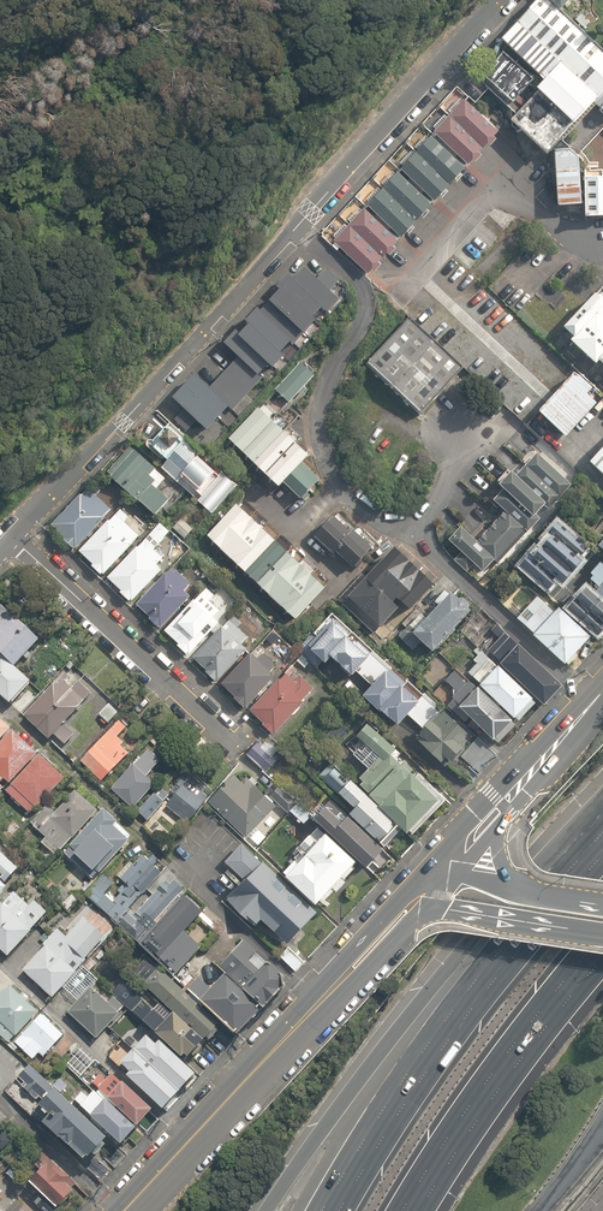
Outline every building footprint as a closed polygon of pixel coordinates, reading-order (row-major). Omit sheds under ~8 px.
[(553,0),(533,0),(493,42),(573,119),(602,88),(602,48),(553,0)] [(505,134),(504,133),(508,129),(461,85),(429,120),(476,163),(481,157),(482,158),(484,159),(485,159),(487,159),(489,158),(490,157),(491,156),(492,154),(492,153),(492,151),(491,149),(490,148),(495,143),(496,143),(497,144),(499,144),(501,144),(503,144),(504,142),(505,141),(506,139),(506,138),(506,136),(505,134)] [(545,148),(572,119),(539,89),(512,117),(545,148)] [(473,166),(426,122),(394,157),(441,201),(448,193),(450,194),(451,194),(452,194),(454,193),(455,193),(456,192),(457,190),(458,189),(458,188),(458,186),(457,185),(457,184),(461,179),(462,180),(463,180),(465,181),(466,181),(468,180),(469,179),(470,178),(470,177),(471,175),(470,174),(469,172),(468,171),(473,166)] [(558,154),(560,211),(591,209),(591,223),(602,223),(602,181),(588,182),(587,153),(558,154)] [(439,203),(392,159),(361,193),(408,236),(411,233),(412,234),(414,234),(416,234),(418,234),(419,233),(421,232),(422,230),(423,229),(423,227),(423,225),(423,224),(422,223),(422,222),(428,215),(429,215),(430,215),(431,215),(433,215),(434,215),(435,214),(436,213),(437,211),(437,210),(437,209),(437,207),(436,206),(439,203)] [(391,258),(390,257),(394,252),(396,253),(397,253),(399,253),(401,253),(402,252),(403,251),(404,250),(405,248),(405,247),(404,245),(404,244),(403,243),(406,240),(358,195),(320,236),(335,250),(340,245),(373,276),(380,268),(381,268),(383,269),(385,269),(387,268),(388,268),(390,266),(391,265),(391,263),(392,262),(392,260),(391,258)] [(343,281),(328,267),(318,277),(309,268),(299,278),(295,274),(283,286),(286,289),(266,310),(263,308),(228,344),(241,357),(213,386),(201,375),(178,399),(187,407),(176,418),(189,431),(197,422),(208,432),(231,409),(233,411),(266,377),(263,375),(272,366),(278,371),(293,357),(289,353),(307,335),(313,341),(326,328),(318,319),(327,309),(330,312),(343,299),(334,290),(343,281)] [(563,334),(575,346),(572,349),(599,375),(602,372),(602,373),(602,291),(563,334)] [(369,361),(418,413),(462,371),(412,319),(369,361)] [(301,359),(275,388),(295,406),(321,377),(301,359)] [(574,375),(537,412),(561,435),(593,402),(585,394),(589,389),(574,375)] [(262,405),(232,437),(286,488),(289,485),(306,500),(324,480),(310,466),(318,457),(262,405)] [(180,484),(185,479),(204,495),(199,500),(218,516),(243,487),(158,413),(132,442),(180,484)] [(580,482),(538,444),(526,458),(531,462),(517,477),(512,472),(498,487),(503,491),(496,499),(508,510),(481,540),(463,524),(450,539),(489,574),(501,560),(506,564),(547,520),(543,516),(552,507),(555,509),(580,482)] [(130,445),(107,471),(121,483),(115,490),(132,505),(138,498),(159,517),(182,490),(130,445)] [(588,463),(602,477),(602,448),(588,463)] [(77,551),(115,510),(96,493),(92,497),(84,490),(51,524),(57,530),(53,535),(67,548),(71,545),(77,551)] [(132,517),(123,508),(113,519),(112,517),(79,552),(105,576),(144,535),(128,521),(132,517)] [(336,513),(316,533),(337,555),(340,553),(357,571),(378,550),(358,530),(355,533),(336,513)] [(240,521),(209,554),(300,640),(332,607),(240,521)] [(134,604),(166,570),(159,564),(165,558),(156,549),(171,534),(160,524),(110,577),(123,589),(120,592),(134,604)] [(557,526),(520,567),(550,593),(552,590),(554,592),(557,588),(562,592),(573,580),(576,583),(586,572),(580,567),(584,563),(582,562),(589,554),(557,526)] [(593,549),(602,558),(602,538),(593,549)] [(454,584),(403,541),(348,605),(383,635),(411,602),(420,610),(424,605),(431,611),(454,584)] [(601,565),(599,565),(597,565),(596,566),(594,568),(593,569),(592,571),(591,573),(591,575),(592,577),(593,579),(589,583),(600,593),(595,598),(586,590),(566,612),(592,635),(595,631),(602,638),(602,565),(601,565)] [(199,588),(175,566),(138,605),(162,627),(199,588)] [(546,599),(526,582),(520,588),(533,599),(526,607),(534,615),(524,627),(536,638),(535,640),(570,672),(596,642),(559,609),(556,613),(543,602),(546,599)] [(483,605),(460,585),(418,634),(441,654),(483,605)] [(203,591),(165,630),(191,655),(229,615),(203,591)] [(14,666),(24,656),(27,659),(31,655),(28,651),(39,639),(1,605),(0,606),(0,653),(14,666)] [(432,693),(345,610),(316,640),(336,660),(339,657),(358,675),(361,672),(376,685),(370,691),(405,724),(411,718),(426,732),(441,716),(437,711),(441,707),(429,696),(432,693)] [(223,626),(193,658),(208,671),(206,673),(216,682),(217,680),(219,681),(248,650),(242,645),(249,636),(238,627),(242,623),(234,616),(224,627),(223,626)] [(471,673),(464,667),(451,681),(458,687),(451,695),(505,744),(548,696),(551,699),(568,680),(511,628),(471,673)] [(246,706),(247,707),(276,676),(271,672),(276,667),(275,664),(272,660),(269,657),(266,655),(262,655),(257,650),(253,655),(251,653),(222,684),(236,697),(235,699),(244,708),(246,706)] [(9,704),(30,681),(14,666),(0,653),(0,695),(9,704)] [(74,667),(70,662),(65,666),(69,670),(74,667)] [(274,733),(275,734),(293,715),(295,715),(301,709),(301,706),(304,702),(303,701),(315,688),(301,676),(300,677),(296,673),(298,671),(296,670),(297,669),(296,668),(294,669),(292,667),(280,680),(279,680),(250,711),(265,724),(263,725),(273,734),(274,733)] [(64,674),(24,717),(48,740),(53,735),(64,745),(74,735),(63,725),(91,694),(78,682),(72,689),(64,682),(69,678),(64,674)] [(108,724),(118,714),(109,705),(99,716),(108,724)] [(502,750),(453,705),(424,736),(450,760),(455,755),(461,761),(457,764),(474,780),(502,750)] [(0,718),(0,739),(10,728),(0,718)] [(118,721),(79,762),(101,783),(129,754),(120,746),(123,744),(117,737),(125,728),(118,721)] [(380,807),(403,829),(408,835),(409,834),(412,837),(447,801),(420,774),(417,777),(413,774),(412,774),(411,773),(415,770),(405,761),(402,764),(397,759),(402,754),(379,733),(381,731),(371,723),(358,736),(365,743),(354,755),(369,769),(361,779),(364,782),(361,785),(372,795),(371,796),(381,806),(380,807)] [(12,730),(0,743),(0,783),(4,779),(9,783),(37,753),(12,730)] [(260,742),(247,755),(266,773),(279,759),(274,755),(279,750),(277,748),(267,742),(263,745),(260,742)] [(133,765),(110,790),(132,810),(154,785),(146,778),(160,762),(157,760),(157,756),(153,753),(150,753),(147,751),(133,765)] [(39,754),(11,784),(12,785),(6,791),(30,813),(35,807),(36,808),(65,778),(39,754)] [(356,809),(351,815),(386,848),(403,829),(380,807),(332,762),(319,776),(340,795),(341,794),(356,809)] [(187,824),(208,797),(204,793),(207,789),(187,772),(171,791),(175,795),(166,806),(173,812),(171,815),(177,820),(179,817),(187,824)] [(242,782),(235,775),(210,802),(247,839),(278,807),(274,804),(274,801),(268,796),(265,796),(255,786),(258,782),(253,777),(250,780),(246,777),(242,782)] [(278,787),(270,796),(280,805),(288,796),(278,787)] [(75,791),(55,812),(47,805),(30,823),(39,831),(46,837),(41,843),(55,855),(60,849),(61,850),(72,838),(72,839),(97,811),(75,791)] [(137,812),(147,821),(164,803),(154,794),(137,812)] [(316,821),(368,869),(385,851),(332,800),(325,806),(322,803),(311,815),(312,816),(316,819),(316,821)] [(298,803),(290,811),(299,819),(297,821),(300,823),(302,822),(305,824),(312,816),(311,815),(298,803)] [(129,840),(128,839),(131,836),(116,823),(118,821),(104,809),(70,846),(71,847),(65,853),(92,878),(98,872),(99,873),(129,840)] [(295,858),(297,860),(285,873),(288,876),(287,878),(317,906),(321,902),(324,904),(336,891),(337,893),(347,883),(345,881),(356,868),(354,867),(357,863),(327,834),(326,835),(319,828),(297,850),(301,853),(295,858)] [(256,927),(262,920),(288,944),(318,913),(265,862),(263,864),(243,844),(226,862),(245,880),(229,896),(228,897),(230,898),(228,900),(256,927)] [(7,886),(4,883),(18,868),(0,851),(0,894),(7,886)] [(143,894),(162,873),(154,866),(159,860),(153,855),(148,860),(142,855),(134,864),(130,861),(117,876),(125,883),(117,891),(120,893),(113,901),(104,894),(114,883),(104,874),(85,894),(116,922),(128,909),(142,894),(143,894)] [(128,909),(116,922),(139,943),(182,896),(180,894),(184,890),(182,888),(184,887),(177,881),(176,882),(174,880),(170,885),(166,881),(134,914),(128,909)] [(8,956),(48,912),(34,899),(29,904),(13,889),(0,904),(0,949),(8,956)] [(182,896),(139,943),(174,976),(201,947),(184,932),(207,906),(189,889),(182,896)] [(62,905),(68,910),(78,900),(72,894),(62,905)] [(45,946),(22,970),(53,998),(63,987),(76,972),(75,972),(86,960),(85,959),(113,927),(92,908),(66,936),(57,928),(43,944),(45,946)] [(244,939),(219,966),(226,973),(262,1007),(264,1009),(284,987),(281,975),(244,939)] [(305,962),(289,947),(281,956),(297,972),(305,962)] [(174,1012),(203,1040),(206,1037),(210,1040),(219,1029),(216,1026),(221,1021),(187,990),(185,988),(183,990),(159,967),(157,970),(145,959),(133,972),(144,983),(143,984),(174,1012)] [(63,987),(78,1001),(91,987),(98,979),(83,965),(76,972),(63,987)] [(262,1007),(226,973),(211,988),(199,977),(195,981),(187,990),(221,1021),(234,1033),(235,1032),(237,1034),(262,1007)] [(187,990),(195,981),(189,974),(181,982),(176,977),(174,978),(185,988),(187,990)] [(184,1054),(187,1057),(190,1054),(194,1056),(203,1046),(200,1044),(203,1040),(174,1012),(171,1015),(159,1004),(153,1009),(151,1008),(122,981),(111,993),(181,1057),(184,1054)] [(10,986),(0,996),(0,1034),(8,1042),(15,1035),(16,1036),(38,1012),(27,1001),(28,1000),(22,994),(20,995),(10,986)] [(91,987),(78,1001),(67,1012),(96,1039),(125,1007),(114,997),(108,1003),(91,987)] [(43,1057),(64,1035),(50,1022),(51,1021),(44,1014),(42,1016),(41,1014),(24,1032),(23,1031),(21,1033),(22,1034),(15,1042),(33,1060),(39,1053),(43,1057)] [(133,1049),(179,1091),(195,1073),(159,1040),(156,1043),(147,1035),(133,1049)] [(130,1071),(126,1075),(162,1109),(179,1091),(133,1049),(120,1063),(130,1071)] [(107,1137),(30,1064),(18,1077),(25,1083),(22,1086),(36,1099),(39,1096),(43,1100),(38,1105),(39,1105),(34,1111),(44,1120),(42,1122),(59,1138),(60,1137),(83,1159),(86,1155),(88,1157),(92,1153),(95,1155),(106,1144),(103,1141),(107,1137)] [(137,1126),(152,1109),(122,1081),(121,1082),(111,1073),(105,1080),(99,1075),(92,1083),(98,1088),(99,1089),(97,1092),(105,1099),(105,1098),(115,1107),(116,1106),(137,1126)] [(60,1079),(53,1086),(61,1093),(68,1086),(60,1079)] [(115,1107),(105,1098),(105,1099),(104,1100),(94,1090),(88,1096),(82,1090),(74,1099),(90,1114),(90,1115),(121,1144),(136,1127),(115,1107)] [(33,1163),(40,1170),(29,1181),(56,1207),(59,1205),(60,1206),(71,1195),(70,1193),(73,1190),(71,1188),(76,1184),(44,1153),(33,1163)] [(16,1201),(7,1210),(27,1210),(16,1201)]
